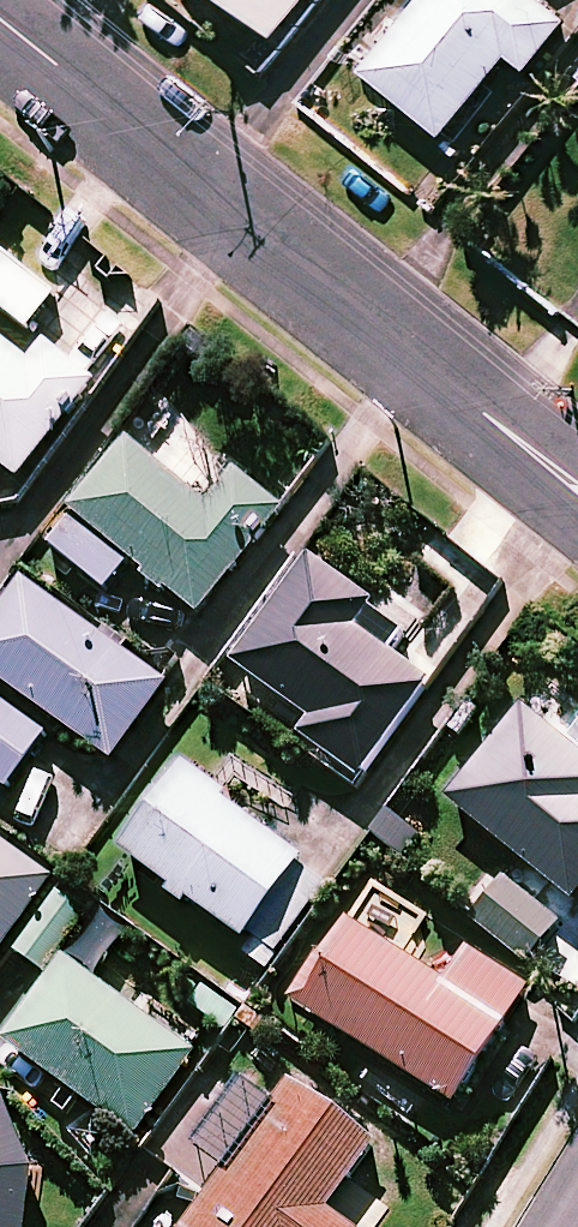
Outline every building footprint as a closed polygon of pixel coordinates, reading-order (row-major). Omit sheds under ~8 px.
[(280,34),(308,0),(238,0),(280,34)] [(544,0),(428,0),(370,72),(448,134),(514,53),(534,69),(571,22),(544,0)] [(1,255),(0,256),(0,306),(30,328),(54,294),(1,255)] [(0,339),(0,461),(21,478),(96,383),(46,344),(31,363),(0,339)] [(209,503),(126,442),(51,547),(110,589),(129,562),(204,615),(282,505),(233,470),(209,503)] [(374,600),(313,558),(238,663),(310,714),(294,737),(357,781),(429,679),(355,627),(374,600)] [(26,583),(0,619),(0,678),(115,760),(169,685),(26,583)] [(0,700),(0,781),(10,788),(48,735),(0,700)] [(452,800),(522,859),(572,901),(577,894),(577,753),(527,710),(452,800)] [(331,881),(184,772),(127,850),(274,958),(331,881)] [(432,826),(403,799),(373,831),(401,858),(432,826)] [(54,880),(0,841),(0,955),(54,880)] [(561,924),(505,878),(469,921),(525,968),(561,924)] [(421,923),(370,891),(300,1004),(459,1102),(530,987),(468,949),(448,982),(402,953),(421,923)] [(87,912),(57,893),(20,951),(49,970),(87,912)] [(195,1054),(67,958),(7,1039),(135,1135),(195,1054)] [(297,1080),(190,1226),(356,1226),(328,1207),(378,1140),(297,1080)] [(0,1104),(0,1226),(29,1226),(37,1174),(7,1101),(0,1104)]
